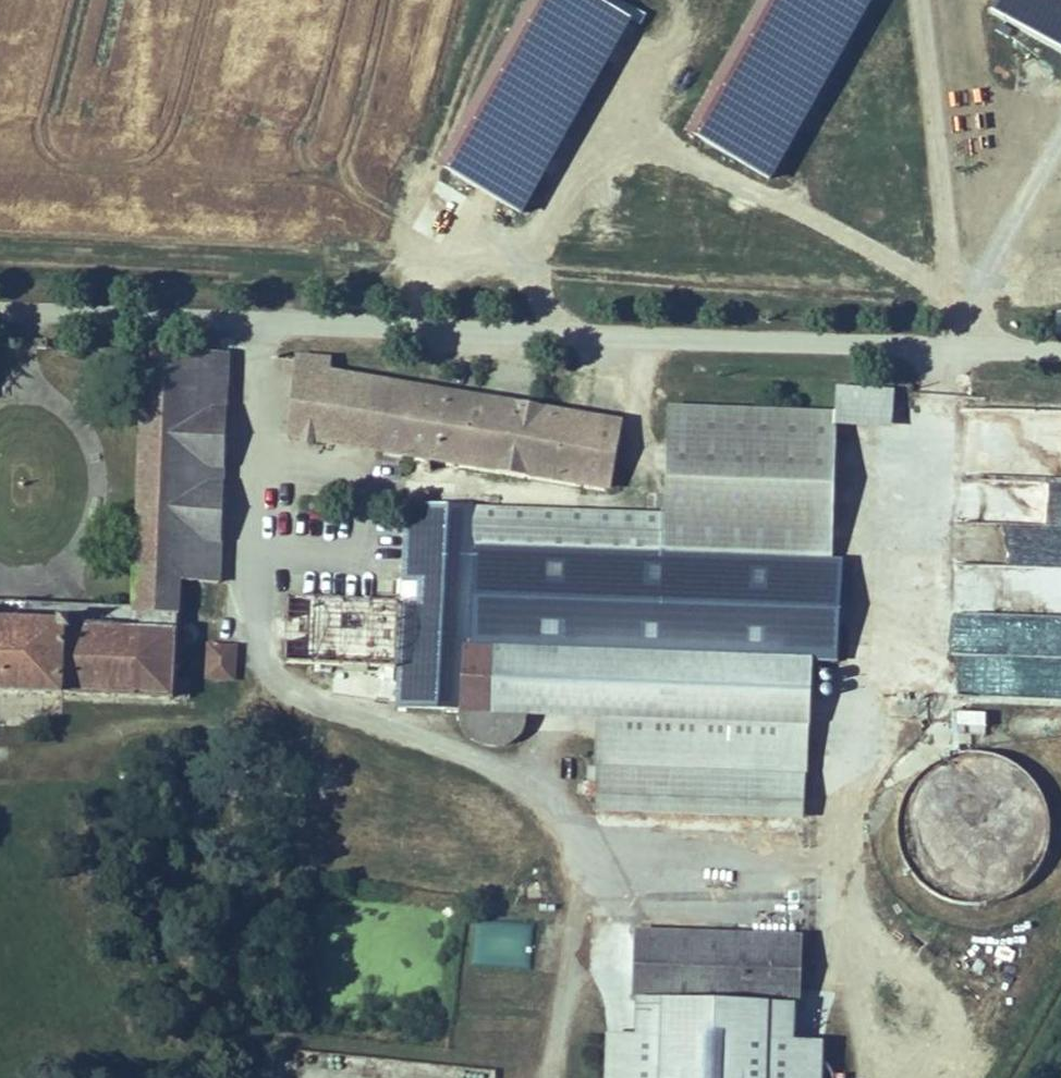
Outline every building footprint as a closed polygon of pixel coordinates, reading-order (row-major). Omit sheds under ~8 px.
[(591,0),(552,0),(457,175),(521,212),(629,24),(591,0)] [(705,137),(769,180),(865,0),(782,0),(705,137)] [(229,346),(148,344),(141,607),(183,608),(184,578),(223,579),(229,346)] [(330,360),(299,358),(287,429),(610,484),(620,422),(469,389),(471,377),(454,374),(450,388),(331,369),(330,360)] [(474,507),(472,573),(827,585),(828,563),(837,411),(675,406),(664,512),(474,507)] [(395,664),(392,708),(462,712),(527,714),(599,717),(806,724),(814,724),(814,661),(468,647),(469,621),(471,600),(472,573),(474,507),(404,504),(400,598),(395,664)] [(955,519),(951,609),(1060,613),(1060,524),(955,519)] [(827,585),(472,573),(471,600),(842,614),(842,563),(828,563),(827,585)] [(287,662),(395,664),(400,598),(288,593),(287,662)] [(471,600),(469,621),(841,637),(842,614),(471,600)] [(87,604),(87,617),(132,617),(132,604),(87,604)] [(65,696),(176,701),(176,680),(169,680),(170,626),(72,622),(70,614),(55,613),(54,624),(0,622),(0,694),(65,696)] [(841,637),(469,621),(468,647),(814,661),(839,662),(841,637)] [(213,645),(211,680),(234,681),(236,646),(213,645)] [(957,709),(956,729),(987,731),(988,710),(957,709)] [(527,714),(462,712),(462,724),(465,732),(468,737),(473,742),(479,745),(486,749),(491,749),(499,749),(504,748),(509,746),(515,743),(518,740),(521,735),(524,731),(525,726),(526,723),(527,717),(527,714)] [(806,724),(599,717),(598,769),(589,769),(589,783),(597,783),(597,815),(802,823),(806,724)] [(1020,911),(1059,789),(1019,776),(1020,770),(961,752),(955,772),(928,763),(894,871),(1020,911)] [(476,921),(473,964),(529,967),(531,924),(476,921)] [(633,932),(632,1001),(638,1003),(635,1038),(611,1037),(609,1077),(820,1077),(822,1043),(791,1041),(792,1008),(799,1008),(801,939),(633,932)]
